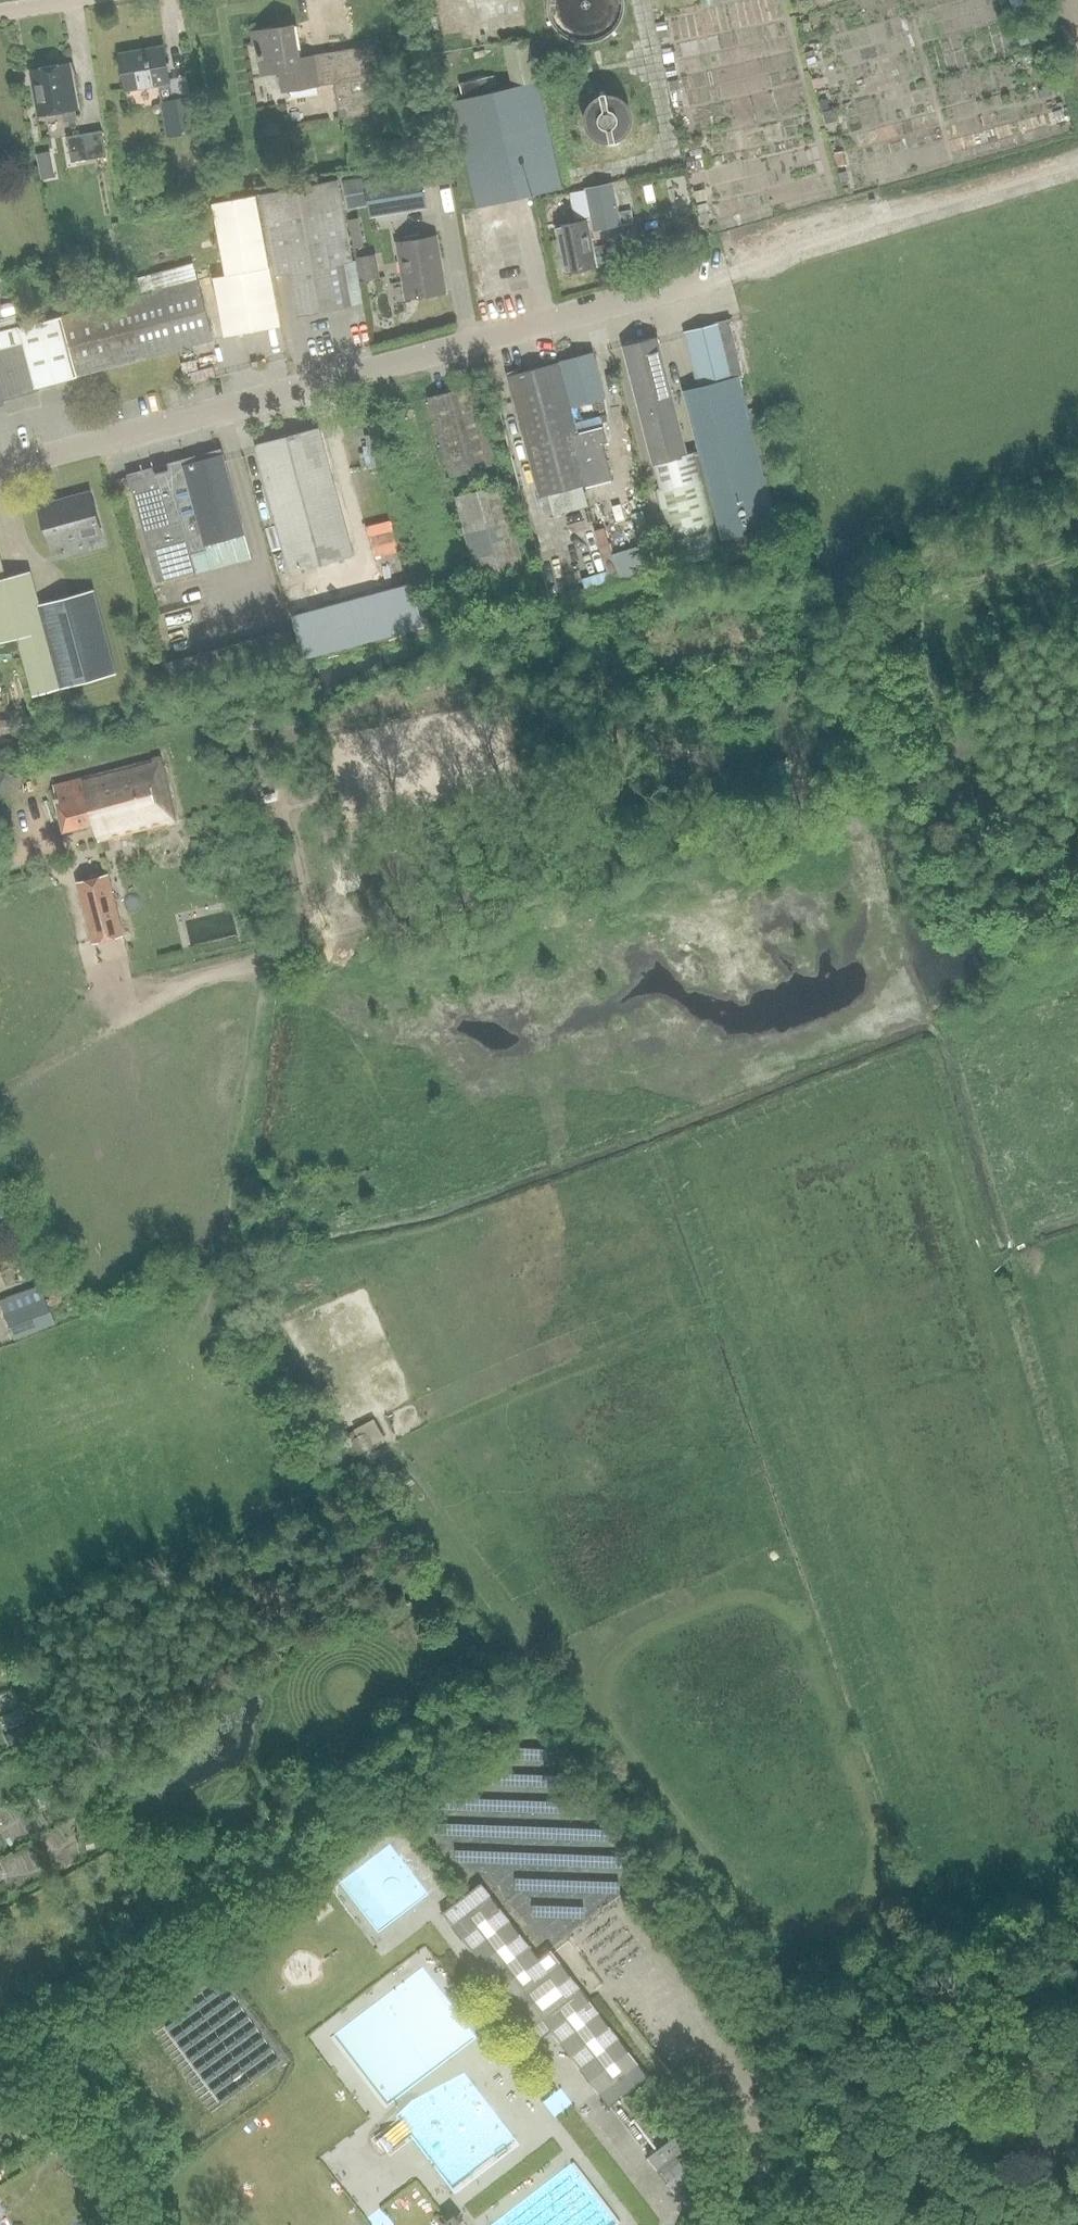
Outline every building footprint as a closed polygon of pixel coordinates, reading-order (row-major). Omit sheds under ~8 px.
[(547,4),(547,5),(547,7),(547,8),(547,9),(547,11),(547,12),(548,13),(548,15),(548,16),(549,17),(549,19),(550,20),(550,21),(551,22),(552,24),(552,25),(553,26),(554,27),(555,28),(556,29),(557,30),(557,31),(558,32),(559,33),(560,34),(561,35),(563,36),(564,36),(565,37),(566,38),(567,38),(568,39),(570,40),(571,40),(572,41),(573,41),(575,41),(576,42),(577,42),(579,42),(580,43),(581,43),(583,43),(584,43),(585,43),(587,43),(588,43),(589,43),(591,43),(592,42),(593,42),(595,42),(596,41),(597,41),(599,41),(600,40),(601,40),(602,39),(604,38),(605,38),(606,37),(607,36),(608,35),(609,35),(610,34),(611,33),(612,32),(613,31),(614,30),(615,29),(616,28),(617,27),(618,26),(618,25),(619,24),(620,22),(620,21),(621,20),(621,19),(622,17),(622,16),(623,15),(623,13),(623,12),(624,11),(624,10),(624,8),(624,7),(624,5),(624,4),(624,3),(624,1),(624,0),(547,0),(547,1),(547,3),(547,4)] [(659,36),(668,35),(665,21),(657,23),(659,36)] [(799,24),(802,35),(812,33),(809,21),(799,24)] [(342,118),(385,111),(375,46),(298,58),(293,25),(252,32),(254,44),(258,43),(263,74),(280,71),(284,90),(336,82),(342,118)] [(173,99),(170,82),(164,45),(120,53),(127,89),(159,84),(168,136),(198,131),(192,95),(173,99)] [(813,51),(805,54),(808,63),(816,60),(813,51)] [(65,122),(77,120),(67,63),(33,69),(42,115),(63,111),(65,122)] [(677,79),(668,81),(672,95),(680,93),(677,79)] [(478,208),(563,188),(538,82),(453,102),(478,208)] [(1046,88),(1037,90),(1040,100),(1049,97),(1046,88)] [(584,117),(584,118),(584,119),(584,120),(585,121),(585,122),(585,123),(585,124),(585,125),(586,126),(586,127),(587,128),(587,129),(587,130),(588,130),(588,131),(589,132),(589,133),(590,133),(590,134),(591,135),(592,136),(593,136),(593,137),(594,137),(595,138),(596,139),(597,139),(597,140),(598,140),(599,141),(600,141),(601,141),(602,142),(603,142),(604,142),(605,142),(606,142),(606,143),(607,143),(608,143),(609,143),(610,143),(611,143),(612,142),(613,142),(614,142),(615,142),(616,142),(617,141),(618,141),(619,141),(620,140),(621,139),(622,139),(623,138),(624,137),(625,137),(625,136),(626,136),(627,135),(628,134),(628,133),(629,133),(629,132),(630,131),(630,130),(631,130),(631,129),(631,128),(632,127),(632,126),(633,125),(633,124),(633,123),(633,122),(633,121),(633,120),(633,119),(633,118),(633,117),(633,116),(633,115),(633,114),(633,113),(633,112),(632,111),(632,110),(632,109),(631,108),(631,107),(630,106),(630,105),(629,104),(628,103),(628,102),(627,102),(627,101),(626,100),(625,100),(625,99),(624,99),(623,98),(622,97),(621,97),(620,96),(619,96),(618,95),(617,95),(616,95),(615,94),(614,94),(613,94),(612,94),(611,94),(610,94),(609,94),(608,94),(607,94),(606,94),(605,94),(604,94),(603,94),(602,95),(601,95),(600,95),(599,96),(598,96),(597,96),(597,97),(596,97),(595,98),(594,99),(593,99),(593,100),(592,100),(591,101),(591,102),(590,102),(590,103),(589,104),(588,105),(588,106),(587,107),(587,108),(586,109),(586,110),(586,111),(585,111),(585,112),(585,113),(585,114),(585,115),(585,116),(584,116),(584,117)] [(102,130),(67,136),(71,161),(106,155),(102,130)] [(52,166),(49,152),(36,155),(39,169),(52,166)] [(698,163),(696,152),(687,154),(688,157),(683,158),(685,166),(698,163)] [(843,152),(835,154),(838,167),(846,165),(843,152)] [(371,216),(427,207),(421,172),(365,181),(371,216)] [(345,262),(353,261),(338,179),(260,193),(275,275),(290,272),(298,315),(353,305),(345,262)] [(591,219),(588,220),(556,226),(565,273),(597,267),(590,231),(621,225),(612,182),(585,187),(591,219)] [(704,190),(694,192),(696,202),(707,199),(704,190)] [(224,335),(281,325),(257,193),(212,202),(225,274),(213,277),(224,335)] [(407,298),(446,292),(436,236),(398,242),(407,298)] [(38,390),(37,386),(214,340),(198,280),(0,332),(0,400),(38,390)] [(744,411),(735,376),(745,374),(732,322),(711,327),(687,333),(700,387),(686,391),(694,424),(724,538),(776,525),(746,410),(744,411)] [(624,346),(654,464),(660,488),(653,490),(672,566),(723,553),(697,453),(688,455),(658,338),(624,346)] [(582,447),(571,406),(606,397),(594,354),(508,376),(540,495),(591,482),(590,475),(586,461),(584,462),(580,448),(582,447)] [(451,476),(496,464),(475,386),(429,398),(451,476)] [(290,571),(353,554),(319,429),(256,446),(290,571)] [(244,533),(223,454),(183,465),(179,462),(173,464),(169,469),(130,479),(157,582),(197,572),(192,554),(208,549),(207,543),(244,533)] [(478,576),(523,563),(501,484),(456,496),(478,576)] [(50,546),(101,533),(91,493),(39,507),(50,546)] [(400,538),(374,542),(379,574),(404,570),(400,538)] [(17,637),(33,695),(116,673),(94,590),(40,605),(30,571),(6,577),(0,556),(0,641),(17,637)] [(297,636),(319,633),(313,593),(291,596),(297,636)] [(283,631),(164,663),(168,681),(288,650),(283,631)] [(0,721),(0,736),(16,734),(15,720),(0,721)] [(107,841),(175,824),(158,756),(52,783),(63,827),(93,819),(98,843),(107,841)] [(107,841),(98,843),(101,852),(109,850),(107,841)] [(108,870),(78,878),(94,939),(124,931),(108,870)] [(27,1264),(20,1273),(30,1280),(37,1270),(27,1264)] [(53,1323),(37,1283),(0,1298),(0,1309),(12,1340),(53,1323)] [(340,1439),(351,1458),(384,1439),(377,1427),(358,1438),(354,1431),(340,1439)] [(24,1721),(20,1709),(0,1717),(0,1719),(4,1729),(24,1721)] [(29,1724),(16,1728),(20,1742),(33,1738),(29,1724)] [(13,1731),(4,1735),(8,1745),(17,1741),(13,1731)] [(539,1958),(481,1882),(442,1912),(539,2039),(551,2030),(609,2106),(648,2076),(551,1949),(539,1958)] [(212,2107),(282,2064),(231,1981),(161,2024),(171,2041),(192,2075),(200,2070),(207,2082),(200,2087),(212,2107)] [(0,2080),(0,2099),(18,2089),(10,2074),(0,2080)] [(678,2133),(667,2142),(648,2157),(687,2207),(706,2193),(677,2156),(689,2147),(678,2133)] [(442,2223),(443,2224),(463,2224),(454,2213),(442,2223)]
